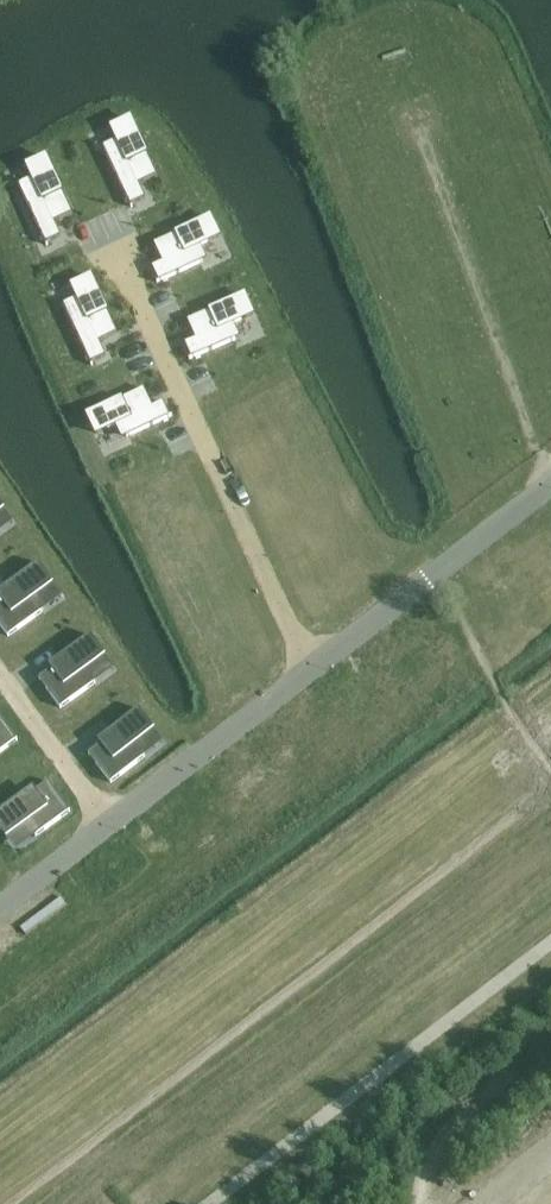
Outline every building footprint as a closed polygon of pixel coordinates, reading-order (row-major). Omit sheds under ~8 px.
[(118,141),(105,147),(104,145),(102,146),(131,207),(132,206),(131,204),(145,197),(138,183),(157,175),(147,154),(149,153),(148,152),(146,152),(130,118),(129,119),(111,127),(118,141)] [(64,191),(63,190),(62,191),(46,156),(44,157),(27,165),(33,179),(20,185),(19,183),(18,184),(46,245),(48,244),(47,242),(61,236),(54,221),(72,213),(62,192),(64,191)] [(211,218),(210,217),(176,233),(175,231),(174,232),(174,234),(154,243),(162,262),(152,266),(158,280),(156,281),(157,283),(202,261),(202,260),(200,261),(193,248),(201,245),(219,236),(211,218)] [(91,365),(93,364),(92,362),(105,355),(99,341),(117,333),(107,312),(109,311),(108,310),(107,311),(91,276),(72,285),(78,299),(65,305),(64,303),(63,304),(91,365)] [(245,296),(245,295),(210,310),(209,308),(208,309),(208,311),(187,320),(195,338),(185,343),(191,357),(189,358),(189,359),(235,339),(235,338),(233,339),(227,325),(234,322),(253,314),(245,296)] [(144,388),(123,398),(122,396),(121,397),(122,398),(87,414),(88,416),(96,434),(115,425),(122,421),(128,434),(126,435),(126,437),(172,415),(171,414),(169,415),(163,401),(152,406),(144,388)] [(0,600),(0,626),(9,638),(44,613),(35,600),(54,586),(39,566),(2,592),(5,596),(0,600)] [(57,668),(40,680),(62,710),(96,685),(87,672),(106,658),(91,637),(54,664),(57,668)] [(106,743),(90,756),(112,785),(146,759),(136,746),(155,732),(139,711),(103,739),(106,743)] [(18,742),(0,717),(0,755),(18,742)] [(0,814),(0,828),(8,840),(28,826),(37,838),(71,813),(50,783),(33,796),(30,792),(0,814)]
